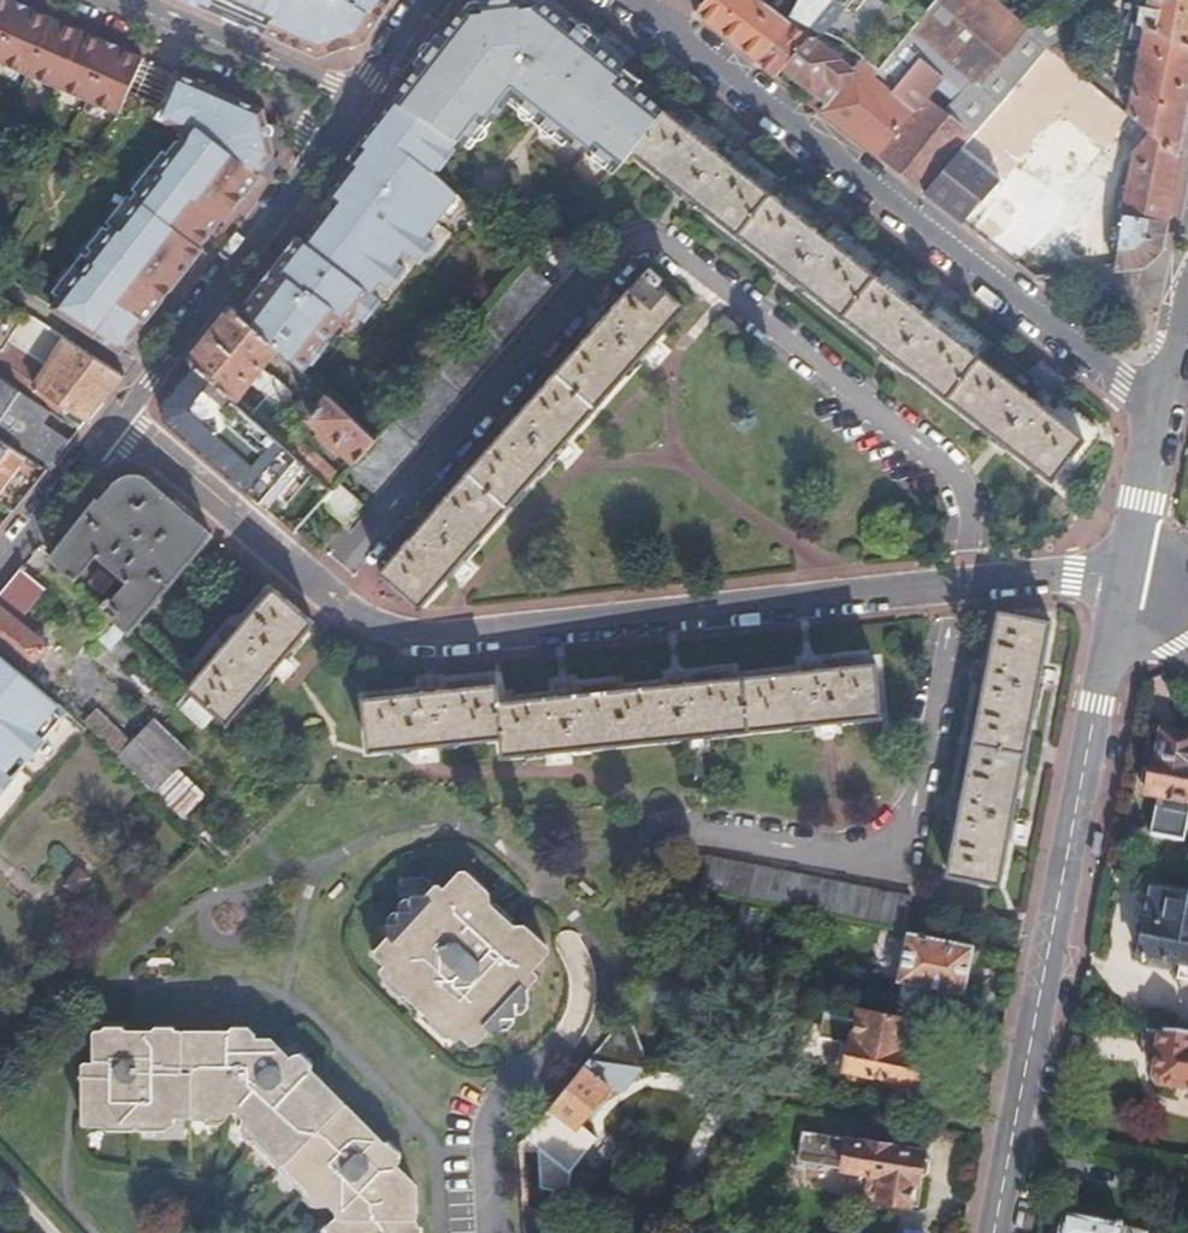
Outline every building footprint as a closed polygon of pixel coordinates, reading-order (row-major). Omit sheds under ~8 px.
[(118,119),(144,57),(7,0),(0,0),(0,69),(118,119)] [(315,56),(363,39),(371,26),(390,0),(187,0),(315,56)] [(465,13),(455,26),(402,93),(377,124),(358,148),(365,154),(359,161),(353,169),(334,193),(331,198),(336,202),(302,245),(285,267),(279,275),(272,269),(265,278),(234,317),(274,352),(291,366),(322,328),(328,333),(340,318),(345,322),(400,254),(407,259),(421,241),(462,192),(433,171),(426,166),(450,133),(457,139),(468,149),(514,93),(580,146),(586,138),(614,160),(625,147),(667,98),(619,59),(577,25),(555,7),(546,0),(532,0),(504,8),(476,17),(465,13)] [(532,0),(488,0),(472,4),(465,13),(476,17),(504,8),(532,0)] [(754,0),(705,0),(693,13),(755,61),(784,24),(754,0)] [(789,12),(792,14),(820,28),(842,39),(868,61),(879,70),(913,30),(926,15),(910,0),(798,0),(789,12)] [(926,15),(913,30),(933,48),(947,32),(978,59),(963,76),(979,90),(995,72),(1029,34),(1012,20),(989,0),(939,0),(926,15)] [(1138,38),(1187,51),(1187,0),(1133,0),(1131,13),(1142,16),(1138,38)] [(1027,13),(1038,26),(1048,19),(1037,5),(1027,13)] [(1038,26),(1029,34),(1049,50),(1071,69),(1080,58),(1061,42),(1075,31),(1055,13),(1048,19),(1038,26)] [(807,43),(784,24),(755,61),(777,78),(786,68),(807,43)] [(933,48),(913,30),(879,70),(873,78),(916,115),(928,101),(975,141),(1000,109),(979,90),(963,76),(978,59),(947,32),(933,48)] [(1049,50),(1029,34),(995,72),(1016,91),(1049,50)] [(1123,113),(1132,121),(1141,128),(1180,161),(1187,125),(1187,119),(1187,51),(1138,38),(1131,38),(1128,55),(1134,56),(1123,113)] [(852,80),(807,43),(786,68),(813,91),(805,100),(820,111),(826,103),(830,107),(852,80)] [(1071,69),(1049,50),(1016,91),(1060,118),(1008,185),(1002,180),(996,188),(1001,193),(972,230),(1014,264),(1132,121),(1123,113),(1071,69)] [(879,70),(868,61),(852,80),(830,107),(824,114),(852,136),(880,158),(916,115),(873,78),(879,70)] [(995,72),(979,90),(1000,109),(1016,91),(995,72)] [(254,112),(170,78),(143,125),(164,134),(39,301),(116,351),(122,342),(145,313),(161,292),(179,267),(211,225),(231,199),(258,162),(265,154),(254,112)] [(1060,118),(1016,91),(1000,109),(975,141),(967,150),(1002,180),(1008,185),(1060,118)] [(625,147),(1052,481),(1074,453),(1096,425),(671,94),(667,98),(625,147)] [(928,101),(916,115),(880,158),(904,177),(929,196),(967,150),(975,141),(928,101)] [(824,114),(830,107),(826,103),(820,111),(824,114)] [(1180,161),(1141,128),(1114,272),(1123,270),(1143,267),(1154,256),(1164,245),(1169,221),(1171,209),(1173,197),(1176,185),(1178,173),(1180,161)] [(457,139),(450,133),(426,166),(433,171),(457,139)] [(580,146),(608,168),(614,160),(586,138),(580,146)] [(346,162),(353,169),(359,161),(365,154),(358,148),(346,162)] [(967,150),(929,196),(942,206),(948,211),(966,225),(996,188),(1002,180),(967,150)] [(1103,249),(1109,212),(1079,208),(1071,263),(1087,266),(1090,247),(1103,249)] [(295,239),(272,269),(279,275),(285,267),(302,245),(295,239)] [(421,241),(407,259),(416,267),(430,249),(421,241)] [(638,271),(379,575),(420,609),(679,305),(638,271)] [(342,480),(332,491),(327,497),(352,518),(528,312),(504,290),(490,306),(482,315),(444,360),(376,440),(355,464),(342,480)] [(186,364),(302,464),(332,491),(342,480),(279,426),(286,417),(266,401),(273,393),(268,388),(257,394),(247,385),(274,352),(234,317),(228,312),(219,322),(203,343),(186,364)] [(0,342),(0,379),(77,431),(89,417),(100,403),(111,390),(123,376),(123,375),(34,318),(20,338),(49,356),(45,363),(4,337),(0,342)] [(322,328),(291,366),(298,371),(328,333),(322,328)] [(160,420),(263,509),(302,464),(186,364),(158,401),(159,410),(160,420)] [(77,431),(0,379),(0,432),(49,465),(77,431)] [(376,440),(331,401),(311,423),(355,464),(376,440)] [(9,514),(16,506),(30,489),(44,472),(0,442),(0,508),(9,514)] [(92,618),(128,646),(205,548),(145,501),(133,492),(128,490),(123,489),(117,489),(112,491),(102,499),(39,576),(61,593),(93,557),(124,580),(92,618)] [(268,513),(270,515),(293,536),(296,534),(299,530),(314,512),(288,489),(268,513)] [(337,531),(314,512),(299,530),(322,549),(337,531)] [(0,599),(0,650),(28,672),(48,649),(19,624),(38,600),(15,580),(0,599)] [(268,586),(182,689),(224,723),(309,621),(268,586)] [(1000,622),(947,884),(997,893),(1049,632),(1000,622)] [(72,715),(0,657),(0,799),(72,715)] [(494,682),(362,696),(368,747),(499,734),(501,755),(880,719),(875,668),(496,702),(494,682)] [(83,727),(115,759),(132,741),(100,710),(83,727)] [(115,759),(154,796),(176,773),(193,756),(155,718),(132,741),(115,759)] [(1139,790),(1148,792),(1143,817),(1153,819),(1146,855),(1177,861),(1184,824),(1187,825),(1187,740),(1160,734),(1154,762),(1146,760),(1139,790)] [(176,773),(154,796),(179,821),(201,798),(176,773)] [(713,861),(707,892),(720,894),(910,933),(917,900),(713,861)] [(387,938),(372,953),(384,965),(379,969),(408,996),(410,994),(436,1018),(433,1020),(459,1045),(463,1041),(469,1047),(486,1029),(504,1026),(525,1003),(525,986),(535,975),(529,969),(548,948),(519,922),(511,930),(483,904),(491,896),(461,868),(443,888),(436,882),(427,892),(410,892),(384,921),(387,938)] [(1141,958),(1187,968),(1187,920),(1187,919),(1187,913),(1187,899),(1155,893),(1141,958)] [(963,997),(974,946),(914,934),(913,938),(904,981),(901,997),(937,1004),(939,992),(963,997)] [(904,981),(913,938),(901,936),(892,979),(904,981)] [(670,956),(643,990),(666,1009),(711,993),(717,965),(670,956)] [(835,1062),(833,1068),(905,1082),(913,1038),(907,1028),(909,1018),(898,1016),(881,1012),(882,1010),(879,1009),(878,1011),(849,1005),(847,1014),(842,1035),(840,1035),(839,1040),(831,1039),(827,1060),(835,1062)] [(813,1007),(808,1034),(831,1038),(831,1039),(839,1040),(840,1035),(842,1035),(847,1014),(813,1007)] [(622,1017),(589,1058),(641,1066),(643,1052),(632,1025),(622,1017)] [(1149,1030),(1146,1043),(1152,1045),(1164,1047),(1160,1071),(1164,1080),(1187,1084),(1187,1035),(1149,1030)] [(81,1121),(171,1127),(172,1116),(228,1118),(228,1112),(236,1113),(243,1120),(237,1125),(319,1213),(325,1207),(332,1215),(332,1226),(323,1225),(323,1232),(401,1232),(404,1190),(385,1170),(390,1165),(287,1055),(279,1061),(267,1047),(246,1047),(246,1039),(98,1034),(96,1065),(84,1065),(81,1121)] [(588,1059),(524,1139),(562,1170),(587,1140),(573,1129),(607,1088),(591,1073),(596,1067),(588,1059)] [(915,1196),(922,1197),(925,1182),(929,1182),(934,1179),(937,1167),(933,1161),(930,1161),(930,1156),(896,1149),(896,1148),(873,1143),(873,1145),(809,1133),(801,1173),(875,1188),(872,1200),(886,1204),(883,1218),(910,1223),(915,1196)] [(1140,1227),(1065,1212),(1061,1232),(1139,1232),(1140,1227)]
